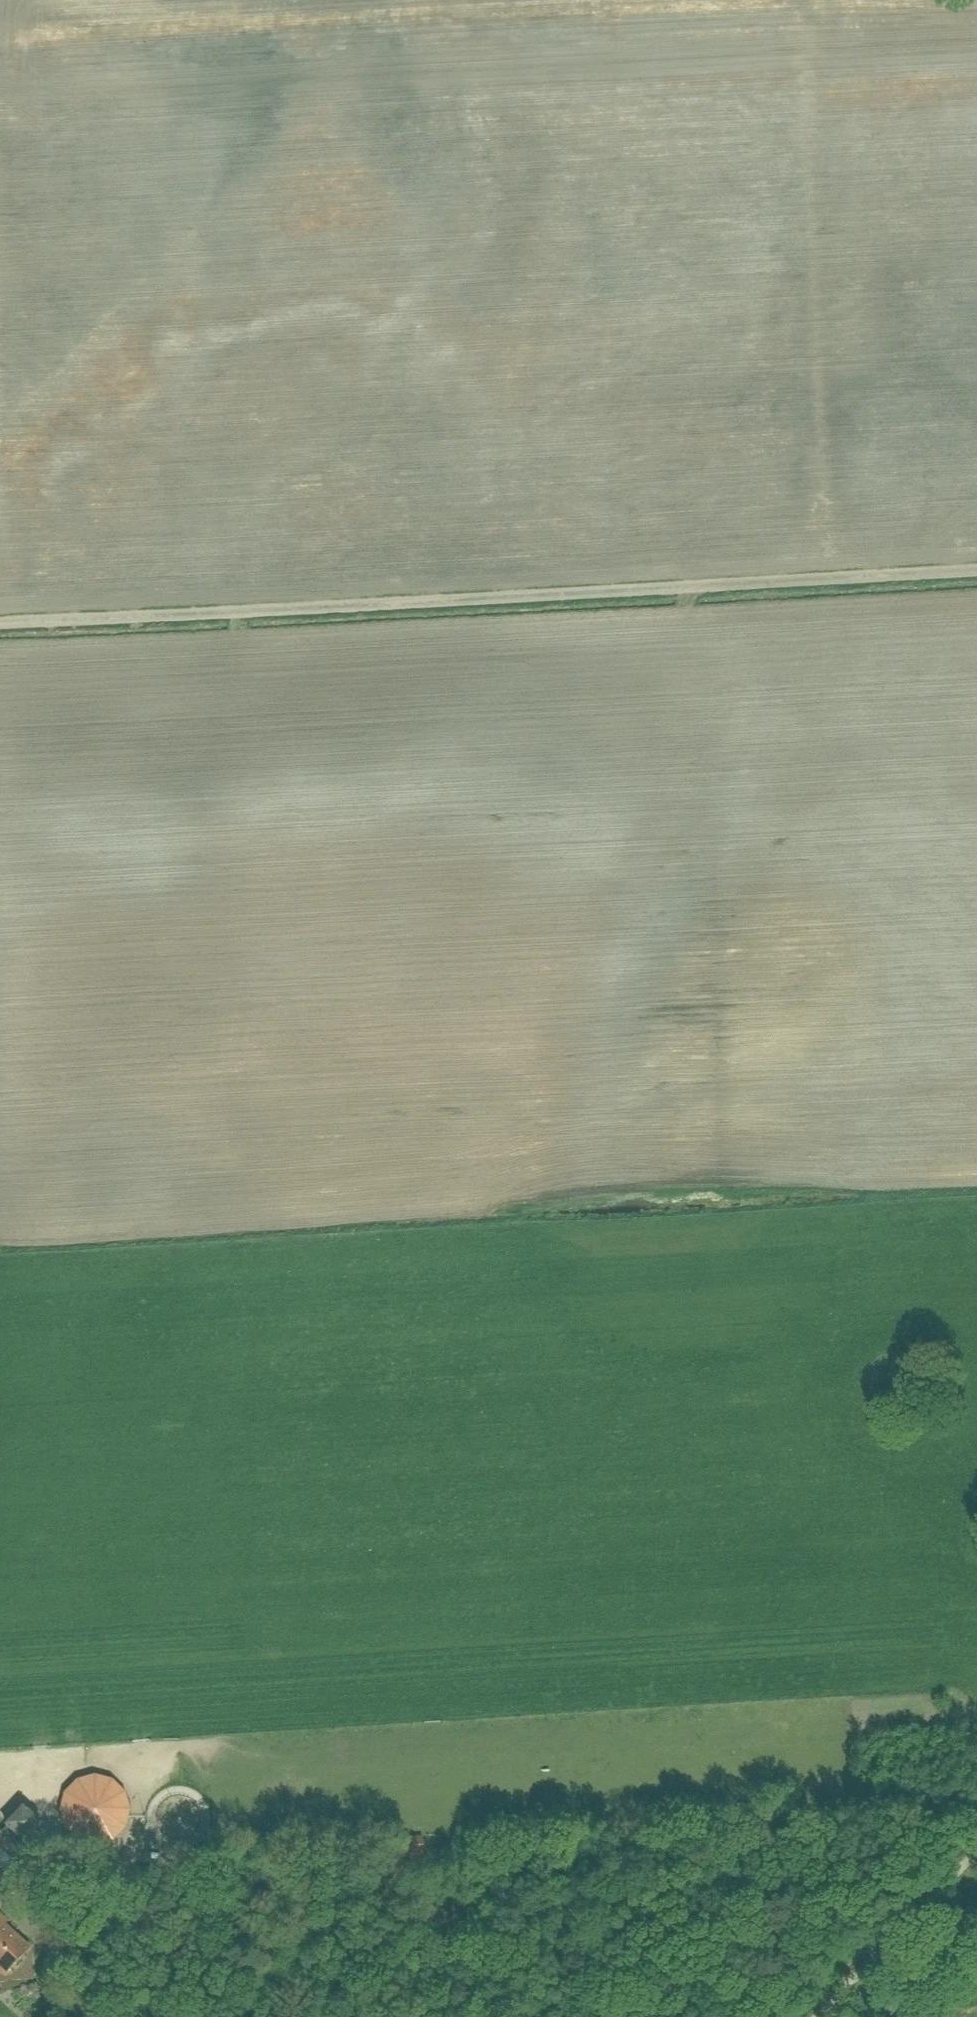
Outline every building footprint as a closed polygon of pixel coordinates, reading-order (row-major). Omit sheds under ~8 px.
[(3,1825),(23,1844),(42,1824),(22,1805),(3,1825)] [(0,1866),(0,1891),(8,1899),(20,1887),(35,1871),(21,1859),(8,1873),(0,1866)] [(4,1975),(28,1948),(11,1933),(16,1929),(0,1915),(0,1971),(4,1975)]
